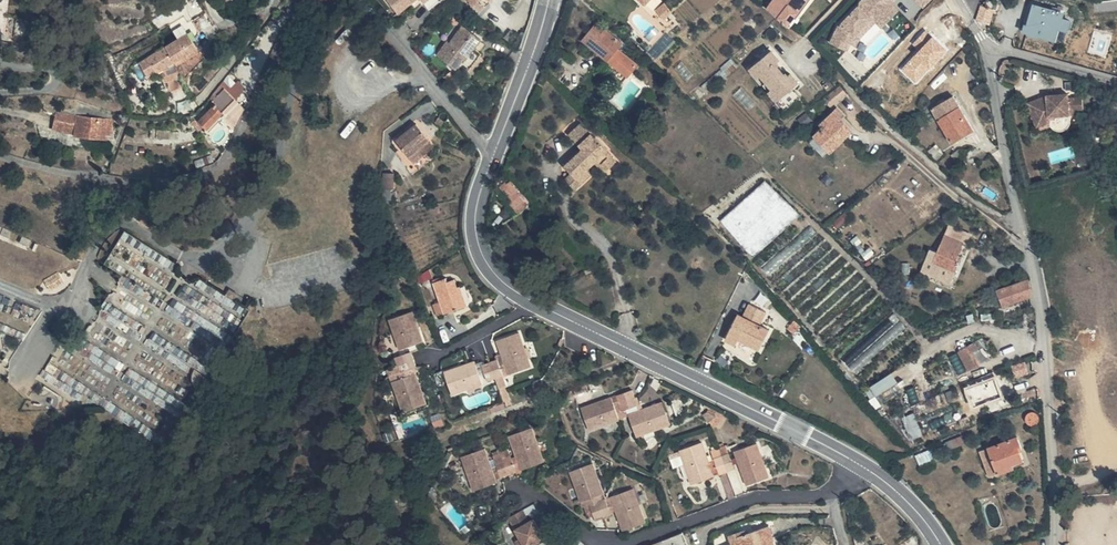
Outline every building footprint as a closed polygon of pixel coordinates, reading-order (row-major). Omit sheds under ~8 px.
[(11,21),(16,0),(0,0),(0,18),(11,21)] [(399,13),(410,4),(415,0),(388,0),(399,13)] [(427,0),(415,0),(410,4),(415,9),(427,0)] [(767,9),(789,26),(808,0),(807,0),(773,0),(767,9)] [(830,43),(841,48),(844,40),(850,43),(853,35),(870,17),(875,22),(879,17),(885,23),(898,10),(891,4),(894,0),(864,0),(868,3),(862,10),(858,6),(841,23),(839,26),(838,25),(830,43)] [(858,6),(862,10),(868,3),(864,0),(863,0),(861,1),(860,2),(859,3),(859,4),(858,6)] [(674,12),(666,1),(657,8),(666,19),(674,12)] [(987,25),(992,13),(981,8),(976,21),(981,23),(987,25)] [(1056,15),(1038,11),(1032,34),(1059,41),(1061,34),(1071,36),(1074,27),(1063,24),(1065,14),(1057,12),(1056,15)] [(177,22),(187,34),(191,32),(187,25),(191,23),(186,16),(177,22)] [(853,35),(850,43),(856,45),(858,38),(875,22),(870,17),(853,35)] [(879,17),(875,22),(881,28),(885,23),(879,17)] [(187,34),(189,36),(192,34),(197,41),(200,40),(205,33),(197,20),(191,23),(187,25),(191,32),(187,34)] [(180,38),(187,34),(177,22),(172,24),(180,38)] [(433,56),(455,73),(466,63),(478,49),(475,46),(480,39),(462,25),(447,44),(444,41),(433,56)] [(585,37),(594,44),(603,32),(594,25),(585,37)] [(603,32),(594,44),(601,51),(610,57),(615,51),(619,45),(623,40),(608,27),(603,32)] [(201,48),(197,41),(192,34),(189,36),(191,39),(181,45),(171,50),(163,54),(150,58),(141,60),(140,61),(149,77),(157,72),(158,75),(178,64),(179,66),(189,60),(187,57),(201,48)] [(191,39),(189,36),(187,34),(180,38),(167,46),(141,60),(150,58),(163,54),(171,50),(181,45),(191,39)] [(844,40),(841,48),(847,50),(850,43),(844,40)] [(640,63),(619,45),(615,51),(623,57),(617,63),(631,75),(640,63)] [(203,51),(201,48),(187,57),(189,60),(203,51)] [(479,51),(478,49),(466,63),(455,73),(461,77),(479,51)] [(775,59),(767,50),(745,69),(783,112),(799,97),(790,85),(795,81),(787,72),(784,75),(782,72),(779,73),(773,66),(775,64),(773,61),(775,59)] [(626,82),(631,75),(617,63),(623,57),(615,51),(610,57),(604,64),(626,82)] [(189,87),(181,71),(166,78),(168,84),(159,89),(164,99),(189,87)] [(846,96),(839,88),(822,101),(829,109),(846,96)] [(1072,92),(1073,111),(1085,110),(1084,91),(1072,92)] [(224,94),(215,105),(223,112),(230,104),(228,103),(231,100),(224,94)] [(1035,95),(1013,101),(1018,119),(1036,115),(1036,118),(1057,118),(1063,117),(1073,117),(1072,98),(1060,99),(1054,99),(1054,95),(1035,95)] [(930,108),(949,144),(958,139),(971,133),(952,97),(930,108)] [(215,105),(212,102),(199,116),(201,118),(187,134),(195,142),(209,127),(223,112),(215,105)] [(843,116),(837,109),(810,131),(827,151),(851,131),(840,118),(843,116)] [(57,129),(80,133),(80,115),(58,112),(57,129)] [(80,115),(80,133),(82,134),(110,135),(111,116),(80,115)] [(1036,115),(1018,119),(1020,128),(1036,125),(1036,118),(1036,115)] [(1057,118),(1036,118),(1037,130),(1039,130),(1041,130),(1043,130),(1046,130),(1049,130),(1052,130),(1056,129),(1057,129),(1057,118)] [(429,137),(416,121),(397,137),(402,144),(396,150),(414,171),(430,158),(419,145),(429,137)] [(595,137),(580,122),(569,134),(586,150),(580,155),(576,152),(564,163),(574,173),(584,183),(596,172),(592,167),(600,160),(610,170),(619,160),(608,149),(610,147),(597,135),(595,137)] [(429,137),(419,145),(425,151),(434,143),(429,137)] [(942,155),(933,147),(928,153),(937,161),(942,155)] [(624,164),(619,160),(610,170),(614,174),(624,164)] [(584,183),(574,173),(568,178),(579,188),(584,183)] [(767,179),(738,205),(745,213),(754,213),(763,206),(762,213),(772,224),(777,224),(777,212),(786,222),(786,207),(784,204),(777,210),(778,197),(783,197),(767,179)] [(523,194),(512,181),(508,184),(511,187),(506,192),(513,200),(511,202),(518,211),(529,203),(522,195),(523,194)] [(961,241),(938,231),(935,243),(952,252),(956,251),(961,241)] [(125,238),(114,247),(119,253),(130,244),(125,238)] [(952,252),(935,243),(922,268),(945,280),(949,271),(944,269),(946,264),(952,252)] [(922,268),(926,257),(919,254),(910,275),(939,288),(945,280),(922,268)] [(436,285),(435,281),(414,289),(428,320),(457,308),(449,292),(447,293),(442,282),(436,285)] [(1019,298),(1018,288),(985,301),(990,312),(1005,306),(1004,304),(1019,298)] [(224,296),(217,291),(213,296),(221,302),(224,296)] [(751,319),(735,311),(728,325),(724,323),(713,348),(724,354),(726,349),(745,358),(756,338),(745,333),(751,319)] [(413,343),(402,314),(381,321),(392,350),(413,343)] [(896,314),(845,359),(857,372),(908,327),(896,314)] [(517,371),(505,336),(482,345),(488,361),(494,378),(517,371)] [(973,370),(965,351),(948,359),(956,378),(973,370)] [(388,367),(404,362),(401,355),(385,360),(388,367)] [(494,378),(488,361),(480,364),(486,381),(494,378)] [(404,362),(388,367),(381,370),(383,377),(407,369),(404,362)] [(472,367),(481,393),(483,398),(492,395),(486,381),(480,364),(472,367)] [(469,386),(461,365),(434,374),(441,396),(469,386)] [(476,395),(481,393),(472,367),(467,369),(476,395)] [(1013,370),(999,373),(1002,384),(1016,381),(1013,370)] [(895,372),(871,384),(876,393),(899,382),(895,372)] [(419,404),(409,376),(386,384),(396,412),(419,404)] [(952,388),(953,391),(960,389),(981,380),(980,377),(952,388)] [(981,380),(960,389),(968,410),(981,406),(978,400),(987,397),(981,380)] [(896,385),(872,398),(876,406),(901,393),(896,385)] [(961,413),(968,410),(960,389),(953,391),(961,413)] [(576,435),(610,422),(608,416),(613,414),(611,406),(623,401),(620,393),(568,413),(576,435)] [(494,402),(492,395),(483,398),(485,405),(494,402)] [(989,403),(987,397),(978,400),(981,406),(989,403)] [(608,416),(610,422),(618,419),(626,442),(659,430),(651,408),(629,416),(623,401),(611,406),(613,414),(608,416)] [(497,409),(494,402),(485,405),(487,410),(488,413),(497,409)] [(903,416),(910,438),(923,435),(917,412),(903,416)] [(409,421),(412,430),(429,425),(426,416),(409,421)] [(489,437),(487,431),(479,434),(480,439),(489,437)] [(533,471),(522,435),(499,442),(506,463),(511,478),(533,471)] [(1010,456),(1005,442),(977,452),(987,479),(997,475),(995,470),(1009,465),(1006,457),(1010,456)] [(759,479),(747,446),(725,454),(737,487),(759,479)] [(718,476),(709,450),(694,455),(691,448),(670,455),(681,489),(703,482),(702,478),(710,475),(711,478),(718,476)] [(716,448),(709,450),(718,476),(725,473),(716,448)] [(478,475),(471,456),(448,464),(460,498),(483,490),(482,487),(478,475)] [(511,478),(506,463),(499,466),(504,480),(511,478)] [(499,466),(491,468),(496,483),(504,480),(499,466)] [(496,483),(491,468),(483,471),(484,473),(488,486),(496,483)] [(586,527),(593,524),(588,508),(592,507),(579,469),(558,477),(571,514),(580,511),(586,527)] [(488,486),(484,473),(478,475),(482,487),(488,486)] [(424,498),(419,493),(415,501),(420,507),(424,498)] [(595,506),(592,507),(588,508),(593,524),(606,520),(612,534),(633,526),(621,494),(595,504),(595,506)] [(508,519),(495,526),(506,544),(530,544),(520,527),(514,530),(508,519)] [(473,532),(467,524),(462,527),(464,530),(462,532),(465,537),(473,532)] [(763,531),(741,538),(737,539),(735,536),(723,539),(725,544),(766,544),(767,544),(763,531)]
